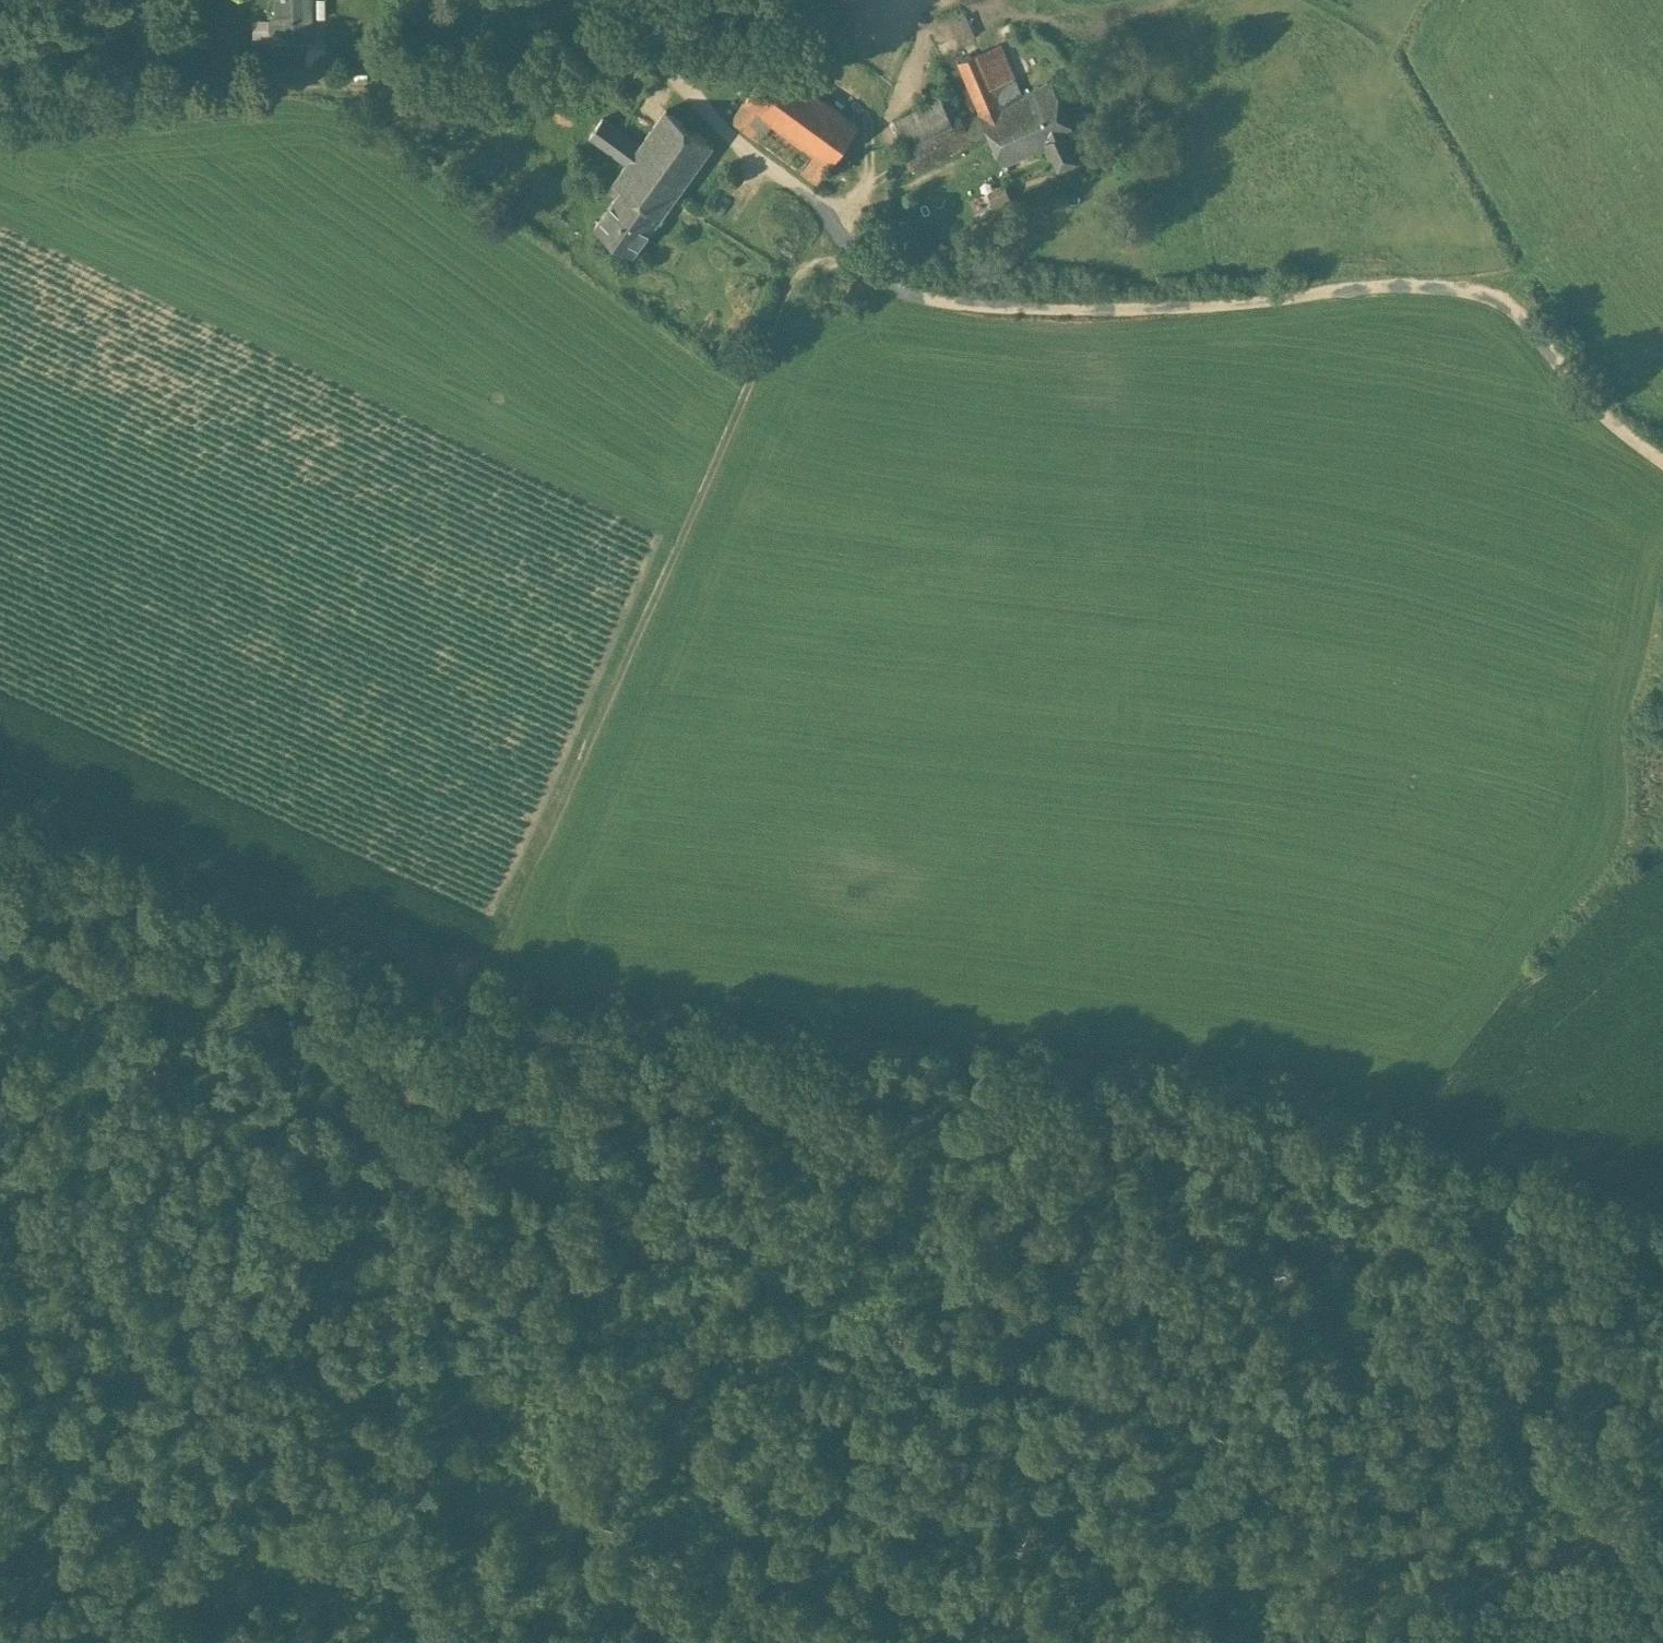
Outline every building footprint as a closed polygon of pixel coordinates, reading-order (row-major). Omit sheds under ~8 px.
[(277,27),(271,27),(271,46),(311,47),(312,2),(303,2),(303,0),(277,0),(277,27)] [(1021,99),(1000,48),(958,66),(980,118),(963,125),(972,144),(989,137),(1003,169),(1050,149),(1059,170),(1076,162),(1067,142),(1075,138),(1052,86),(1021,99)] [(793,80),(772,65),(743,105),(829,167),(830,168),(859,128),(793,80)] [(940,102),(892,125),(901,146),(900,146),(900,148),(902,147),(913,173),(962,150),(940,102)] [(829,167),(743,105),(731,122),(817,184),(829,167)] [(666,112),(640,148),(603,121),(590,139),(627,166),(608,191),(617,198),(595,228),(633,256),(713,147),(666,112)] [(980,178),(930,199),(948,238),(997,217),(989,199),(980,178)] [(1006,192),(989,199),(997,217),(1014,210),(1006,192)] [(925,201),(912,207),(922,229),(934,223),(925,201)]
